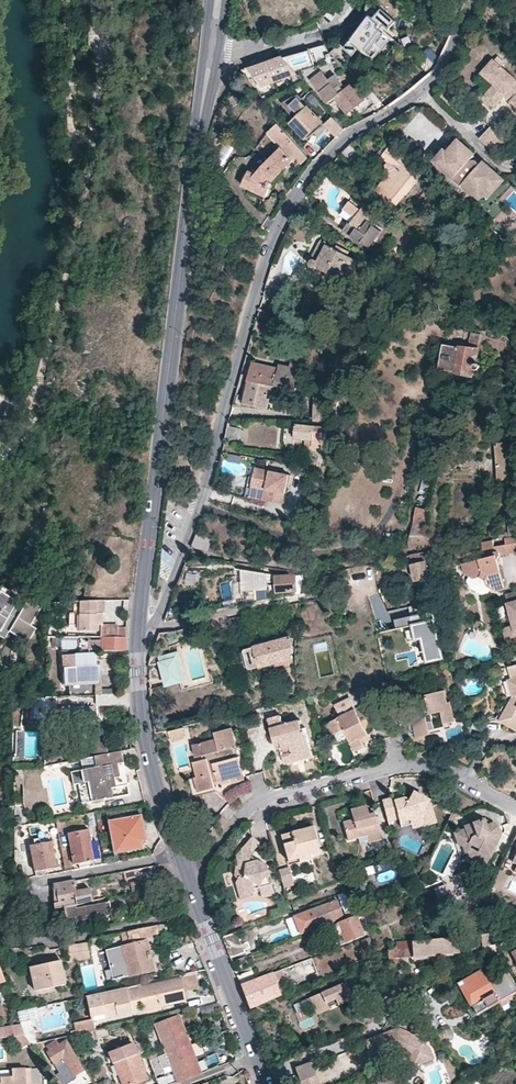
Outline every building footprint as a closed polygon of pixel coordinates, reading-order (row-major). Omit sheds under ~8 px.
[(109,17),(109,0),(98,0),(99,17),(109,17)] [(368,18),(372,0),(366,0),(364,14),(368,18)] [(352,40),(345,50),(353,56),(358,49),(372,61),(391,37),(380,28),(382,26),(387,30),(394,21),(381,9),(374,17),(372,15),(369,18),(368,18),(352,40)] [(347,37),(352,40),(368,18),(364,14),(347,37)] [(99,33),(109,33),(109,17),(99,17),(99,33)] [(352,40),(347,37),(330,53),(335,59),(345,50),(352,40)] [(324,45),(312,48),(317,63),(331,59),(324,45)] [(428,49),(424,53),(435,66),(438,60),(428,49)] [(424,53),(417,63),(428,75),(432,70),(435,66),(424,53)] [(303,81),(282,57),(249,69),(243,72),(256,89),(259,89),(291,76),(293,81),(287,84),(288,88),(303,81)] [(496,108),(507,96),(513,101),(512,103),(515,107),(515,83),(493,62),(481,76),(494,87),(485,98),(496,108)] [(311,80),(329,103),(334,100),(346,114),(367,97),(356,83),(347,89),(335,76),(329,80),(323,72),(311,80)] [(303,98),(315,110),(321,103),(310,92),(303,98)] [(323,123),(298,93),(285,99),(300,116),(292,123),(305,138),(323,123)] [(325,125),(330,130),(324,136),(331,142),(344,130),(333,117),(325,125)] [(277,146),(280,149),(259,176),(256,174),(249,171),(243,186),(265,197),(269,188),(271,189),(291,162),(297,168),(307,158),(276,125),(266,134),(277,146)] [(491,128),(480,140),(497,155),(508,143),(491,128)] [(316,144),(323,151),(331,142),(324,136),(316,144)] [(471,156),(456,143),(449,151),(452,154),(448,158),(445,155),(440,151),(433,159),(450,175),(445,180),(469,201),(481,187),(486,192),(496,181),(474,175),(472,174),(476,169),(476,163),(473,162),(470,162),(466,164),(464,166),(462,165),(471,156)] [(256,174),(259,176),(280,149),(277,146),(256,174)] [(347,147),(341,154),(351,163),(357,155),(347,147)] [(385,165),(386,171),(388,174),(372,193),(383,201),(384,200),(393,206),(416,178),(407,171),(410,167),(387,148),(381,156),(388,162),(385,165)] [(489,194),(491,196),(504,182),(484,163),(474,175),(496,181),(486,192),(489,194)] [(477,208),(489,194),(486,192),(481,187),(469,201),(477,208)] [(369,247),(381,231),(368,221),(372,216),(350,200),(344,209),(355,217),(351,223),(349,222),(343,230),(361,243),(362,242),(369,247)] [(405,248),(411,236),(397,227),(391,239),(405,248)] [(328,241),(323,238),(309,261),(310,262),(312,261),(313,260),(315,260),(317,261),(328,241)] [(312,267),(312,266),(327,273),(323,280),(343,290),(359,261),(347,255),(349,251),(338,245),(337,246),(328,241),(317,261),(315,260),(313,260),(312,261),(310,262),(310,264),(311,266),(312,267)] [(312,267),(309,273),(323,280),(327,273),(312,266),(312,267)] [(270,320),(272,313),(258,308),(255,320),(270,320)] [(471,333),(468,348),(443,344),(439,368),(465,373),(465,376),(472,377),(472,373),(478,374),(478,368),(479,367),(478,368),(477,369),(476,369),(474,369),(473,368),(473,367),(473,366),(473,365),(474,364),(475,363),(476,363),(480,334),(471,333)] [(278,369),(253,363),(243,403),(253,406),(251,412),(256,413),(255,419),(266,421),(268,414),(265,413),(260,412),(260,407),(267,408),(271,385),(275,386),(297,390),(302,365),(291,363),(290,366),(280,364),(278,369)] [(11,401),(10,403),(16,406),(19,400),(13,398),(11,401)] [(314,398),(313,419),(323,420),(323,398),(314,398)] [(294,438),(305,440),(312,440),(311,445),(325,447),(327,428),(296,424),(294,438)] [(240,443),(243,430),(228,426),(225,439),(240,443)] [(514,480),(513,464),(512,442),(494,443),(496,480),(496,481),(513,480),(514,480)] [(295,476),(260,469),(256,487),(270,490),(268,501),(287,505),(290,488),(293,489),(295,476)] [(425,509),(416,507),(408,543),(410,550),(431,546),(425,509)] [(515,535),(515,516),(515,513),(506,514),(509,536),(515,535)] [(212,552),(217,540),(196,534),(191,548),(212,552)] [(480,541),(483,558),(462,563),(464,573),(469,576),(473,576),(473,579),(484,577),(485,585),(489,585),(490,588),(495,591),(505,589),(500,567),(498,559),(499,556),(515,552),(515,535),(509,536),(505,537),(506,544),(494,546),(492,539),(480,541)] [(416,581),(428,578),(423,552),(410,554),(416,581)] [(199,587),(201,570),(182,568),(180,585),(199,587)] [(241,591),(266,590),(266,583),(276,583),(277,592),(296,591),(296,593),(300,592),(302,576),(296,576),(276,576),(276,578),(266,577),(266,573),(240,569),(241,591)] [(506,594),(507,602),(506,602),(512,633),(515,632),(515,592),(506,594)] [(0,596),(0,639),(4,641),(8,634),(24,644),(33,630),(28,627),(39,610),(27,603),(21,612),(6,603),(9,598),(2,593),(0,596)] [(96,601),(72,602),(72,613),(68,613),(69,626),(79,626),(79,631),(97,631),(97,626),(97,613),(96,601)] [(340,606),(338,615),(351,617),(353,608),(340,606)] [(179,615),(180,608),(168,610),(165,618),(179,615)] [(427,659),(445,655),(435,610),(395,618),(397,626),(411,623),(414,637),(422,636),(427,659)] [(293,651),(289,637),(244,649),(249,668),(281,660),(282,663),(284,664),(286,664),(288,664),(290,663),(291,661),(289,652),(293,651)] [(60,646),(60,638),(51,638),(51,646),(60,646)] [(101,638),(101,652),(125,652),(125,638),(103,638),(101,638)] [(163,678),(165,686),(179,682),(174,660),(179,659),(177,653),(167,656),(165,661),(164,666),(163,675),(163,678)] [(64,673),(71,673),(72,685),(72,697),(84,696),(83,684),(101,683),(100,671),(96,671),(95,665),(95,654),(62,657),(64,673)] [(165,661),(167,656),(158,658),(162,676),(163,675),(164,666),(165,661)] [(179,659),(174,660),(179,682),(185,681),(179,659)] [(508,667),(511,678),(507,679),(511,697),(508,703),(498,721),(515,730),(515,666),(508,667)] [(64,673),(62,673),(63,685),(72,685),(71,673),(64,673)] [(507,679),(502,680),(508,703),(511,697),(507,679)] [(434,727),(431,713),(442,710),(444,722),(453,720),(449,700),(446,701),(444,688),(423,693),(424,697),(415,698),(408,708),(409,715),(406,716),(410,732),(415,731),(433,728),(434,727)] [(128,694),(84,696),(72,697),(54,698),(55,718),(56,720),(60,722),(97,721),(97,705),(128,706),(128,694)] [(384,712),(380,697),(368,704),(375,717),(384,712)] [(361,720),(351,702),(346,701),(341,703),(341,708),(343,714),(326,723),(336,743),(349,737),(356,750),(365,746),(363,742),(360,737),(368,733),(365,728),(371,725),(368,720),(375,717),(368,704),(360,708),(365,718),(361,720)] [(279,740),(282,739),(284,746),(281,746),(283,754),(276,755),(276,759),(284,757),(284,758),(294,756),(293,751),(310,747),(304,726),(302,727),(299,720),(271,728),(274,741),(279,740)] [(184,727),(169,731),(170,737),(185,734),(184,727)] [(197,757),(207,754),(207,758),(198,760),(193,762),(201,790),(216,786),(215,782),(243,775),(239,756),(235,757),(233,748),(237,747),(231,728),(215,732),(216,739),(194,744),(197,757)] [(370,738),(368,733),(360,737),(363,742),(370,738)] [(99,751),(106,750),(106,735),(98,736),(99,751)] [(284,758),(285,761),(312,754),(310,747),(293,751),(294,756),(284,758)] [(110,798),(109,789),(116,788),(114,778),(112,766),(118,764),(124,763),(122,751),(95,756),(97,767),(83,770),(85,782),(81,783),(82,793),(91,792),(93,801),(110,798)] [(118,764),(112,766),(114,778),(120,777),(118,764)] [(83,770),(72,772),(74,784),(81,783),(85,782),(83,770)] [(91,792),(82,793),(84,801),(84,803),(93,801),(91,792)] [(72,795),(74,803),(84,801),(82,793),(72,795)] [(415,793),(410,802),(403,798),(402,795),(382,800),(386,820),(397,816),(398,820),(408,818),(412,811),(421,815),(424,826),(435,823),(430,803),(428,802),(429,800),(415,793)] [(348,811),(351,821),(342,823),(346,842),(357,839),(378,833),(373,817),(366,819),(365,813),(363,807),(348,811)] [(97,827),(104,825),(102,811),(94,813),(97,827)] [(144,830),(141,815),(108,821),(110,836),(144,830)] [(398,820),(400,827),(410,824),(408,818),(398,820)] [(460,847),(469,844),(479,848),(474,859),(485,864),(500,834),(497,827),(478,819),(477,823),(464,828),(465,830),(455,834),(460,847)] [(319,853),(312,827),(281,835),(289,862),(319,853)] [(87,829),(68,833),(73,865),(93,861),(87,829)] [(145,837),(144,830),(110,836),(113,851),(126,849),(126,852),(138,850),(138,846),(139,843),(142,840),(145,837)] [(379,840),(378,833),(357,839),(358,845),(379,840)] [(251,860),(250,863),(246,861),(250,853),(258,843),(251,837),(236,855),(237,857),(234,874),(237,878),(234,882),(237,893),(246,890),(249,885),(255,882),(257,888),(258,894),(263,897),(273,894),(270,883),(266,880),(268,876),(265,865),(251,860)] [(55,859),(52,860),(51,854),(54,854),(51,842),(30,847),(35,872),(56,868),(55,859)] [(70,849),(62,850),(64,867),(72,866),(70,849)] [(412,884),(401,855),(396,857),(361,871),(363,878),(355,881),(360,894),(369,891),(372,900),(412,884)] [(293,873),(290,867),(278,871),(280,877),(293,873)] [(74,881),(53,885),(53,891),(53,902),(53,909),(62,907),(75,905),(91,901),(89,889),(74,892),(74,888),(76,888),(74,881)] [(249,885),(246,890),(237,893),(238,900),(245,898),(253,888),(257,888),(255,882),(249,885)] [(343,917),(336,900),(312,909),(319,926),(343,917)] [(66,926),(66,924),(109,916),(109,917),(112,917),(109,901),(106,902),(106,903),(76,909),(75,905),(62,907),(63,914),(55,916),(56,927),(66,926)] [(331,926),(338,943),(363,934),(356,916),(331,926)] [(287,921),(292,935),(298,933),(293,919),(287,921)] [(158,931),(156,925),(121,932),(123,940),(151,935),(151,933),(158,931)] [(483,933),(484,941),(496,940),(495,932),(483,933)] [(462,936),(462,944),(484,941),(483,933),(462,936)] [(92,947),(99,946),(97,936),(90,937),(92,947)] [(401,958),(418,957),(460,952),(459,945),(462,944),(462,936),(422,940),(412,942),(412,949),(396,949),(391,949),(388,950),(388,958),(401,958)] [(109,949),(115,977),(153,969),(147,940),(109,949)] [(87,943),(74,946),(77,959),(90,957),(87,943)] [(74,946),(67,947),(69,961),(77,959),(74,946)] [(48,960),(49,963),(34,966),(30,967),(32,980),(36,980),(39,990),(61,984),(59,975),(63,974),(59,957),(48,960)] [(287,973),(285,968),(273,973),(274,978),(287,973)] [(257,979),(254,970),(237,976),(240,985),(257,979)] [(508,974),(489,984),(482,971),(461,982),(473,1005),(478,1013),(515,993),(515,988),(508,974)] [(273,973),(257,979),(240,985),(249,1008),(281,995),(281,994),(274,978),(273,973)] [(130,1002),(141,999),(141,1000),(143,1009),(144,1012),(160,1008),(159,1006),(184,1000),(180,979),(138,988),(138,985),(89,996),(87,997),(90,1009),(103,1006),(106,1018),(111,1017),(110,1013),(117,1012),(118,1015),(122,1014),(132,1012),(130,1002)] [(350,999),(343,982),(312,995),(318,1012),(331,1007),(330,1004),(328,999),(335,996),(338,1001),(339,1004),(350,999)] [(461,982),(452,987),(463,1006),(467,1008),(473,1005),(461,982)] [(141,1000),(141,999),(130,1002),(132,1012),(143,1009),(141,1000)] [(200,1008),(203,1016),(221,1010),(218,1003),(200,1008)] [(473,1005),(467,1008),(472,1017),(478,1013),(473,1005)] [(103,1006),(90,1009),(92,1019),(93,1021),(106,1018),(103,1006)] [(178,1015),(159,1023),(166,1040),(162,1041),(166,1053),(189,1045),(178,1015)] [(93,1021),(92,1019),(73,1023),(76,1034),(88,1032),(95,1030),(93,1021)] [(159,1023),(155,1024),(162,1041),(166,1040),(159,1023)] [(20,1036),(25,1035),(21,1025),(0,1028),(0,1039),(20,1036)] [(400,1026),(398,1032),(393,1029),(365,1040),(373,1061),(403,1050),(407,1051),(409,1055),(422,1061),(431,1044),(418,1039),(420,1034),(400,1026)] [(90,1042),(97,1041),(95,1030),(88,1032),(90,1042)] [(20,1036),(22,1050),(35,1048),(25,1035),(20,1036)] [(73,1076),(82,1070),(65,1041),(58,1045),(55,1042),(48,1047),(50,1051),(48,1052),(64,1078),(72,1073),(73,1076)] [(189,1045),(194,1056),(203,1052),(199,1042),(189,1045)] [(40,1043),(32,1044),(35,1048),(38,1052),(42,1048),(40,1043)] [(147,1080),(137,1054),(144,1052),(140,1043),(134,1046),(133,1044),(109,1053),(112,1063),(115,1063),(123,1083),(135,1083),(147,1080)] [(171,1065),(175,1063),(182,1081),(200,1073),(194,1056),(189,1045),(166,1053),(149,1059),(154,1076),(164,1073),(159,1061),(168,1058),(171,1065)] [(312,1062),(296,1067),(303,1083),(320,1083),(312,1062)] [(175,1063),(171,1065),(178,1082),(182,1081),(175,1063)] [(26,1083),(31,1083),(29,1068),(11,1070),(11,1077),(0,1078),(0,1083),(26,1083)] [(397,1068),(391,1070),(394,1077),(399,1074),(397,1068)] [(159,1083),(165,1083),(174,1082),(173,1073),(157,1077),(159,1083)] [(399,1074),(394,1077),(375,1083),(405,1083),(399,1074)]
